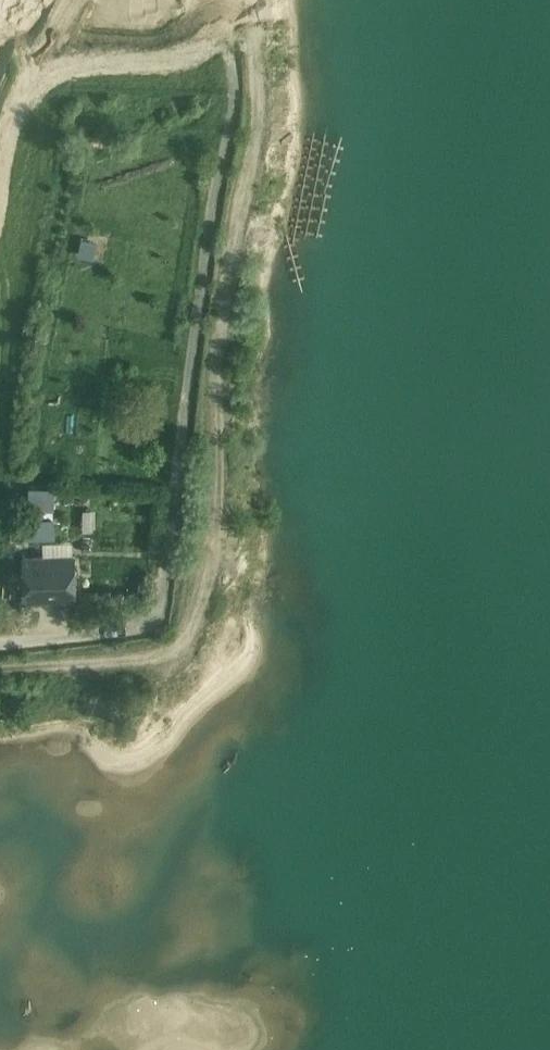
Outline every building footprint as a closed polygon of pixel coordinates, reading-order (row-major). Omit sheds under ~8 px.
[(27,480),(25,514),(56,516),(57,482),(27,480)] [(12,535),(24,536),(24,534),(25,514),(15,514),(12,535)] [(25,514),(24,534),(55,535),(56,516),(25,514)] [(74,555),(25,557),(26,598),(76,596),(74,555)]
